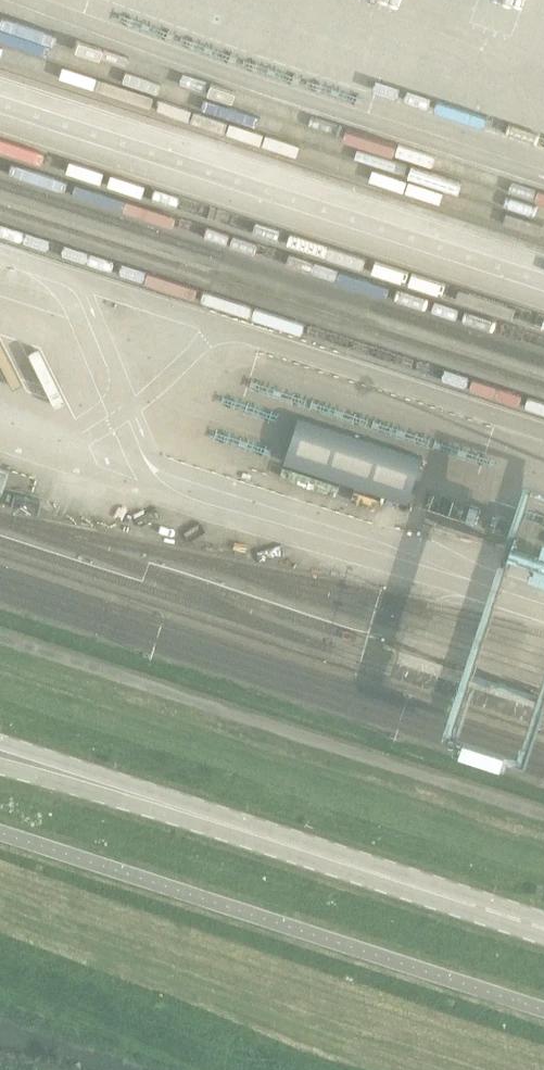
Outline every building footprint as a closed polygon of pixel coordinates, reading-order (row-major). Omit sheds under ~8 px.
[(387,10),(391,0),(358,0),(387,10)] [(285,469),(411,503),(425,451),(299,417),(285,469)] [(12,508),(37,513),(40,500),(14,495),(12,508)]
